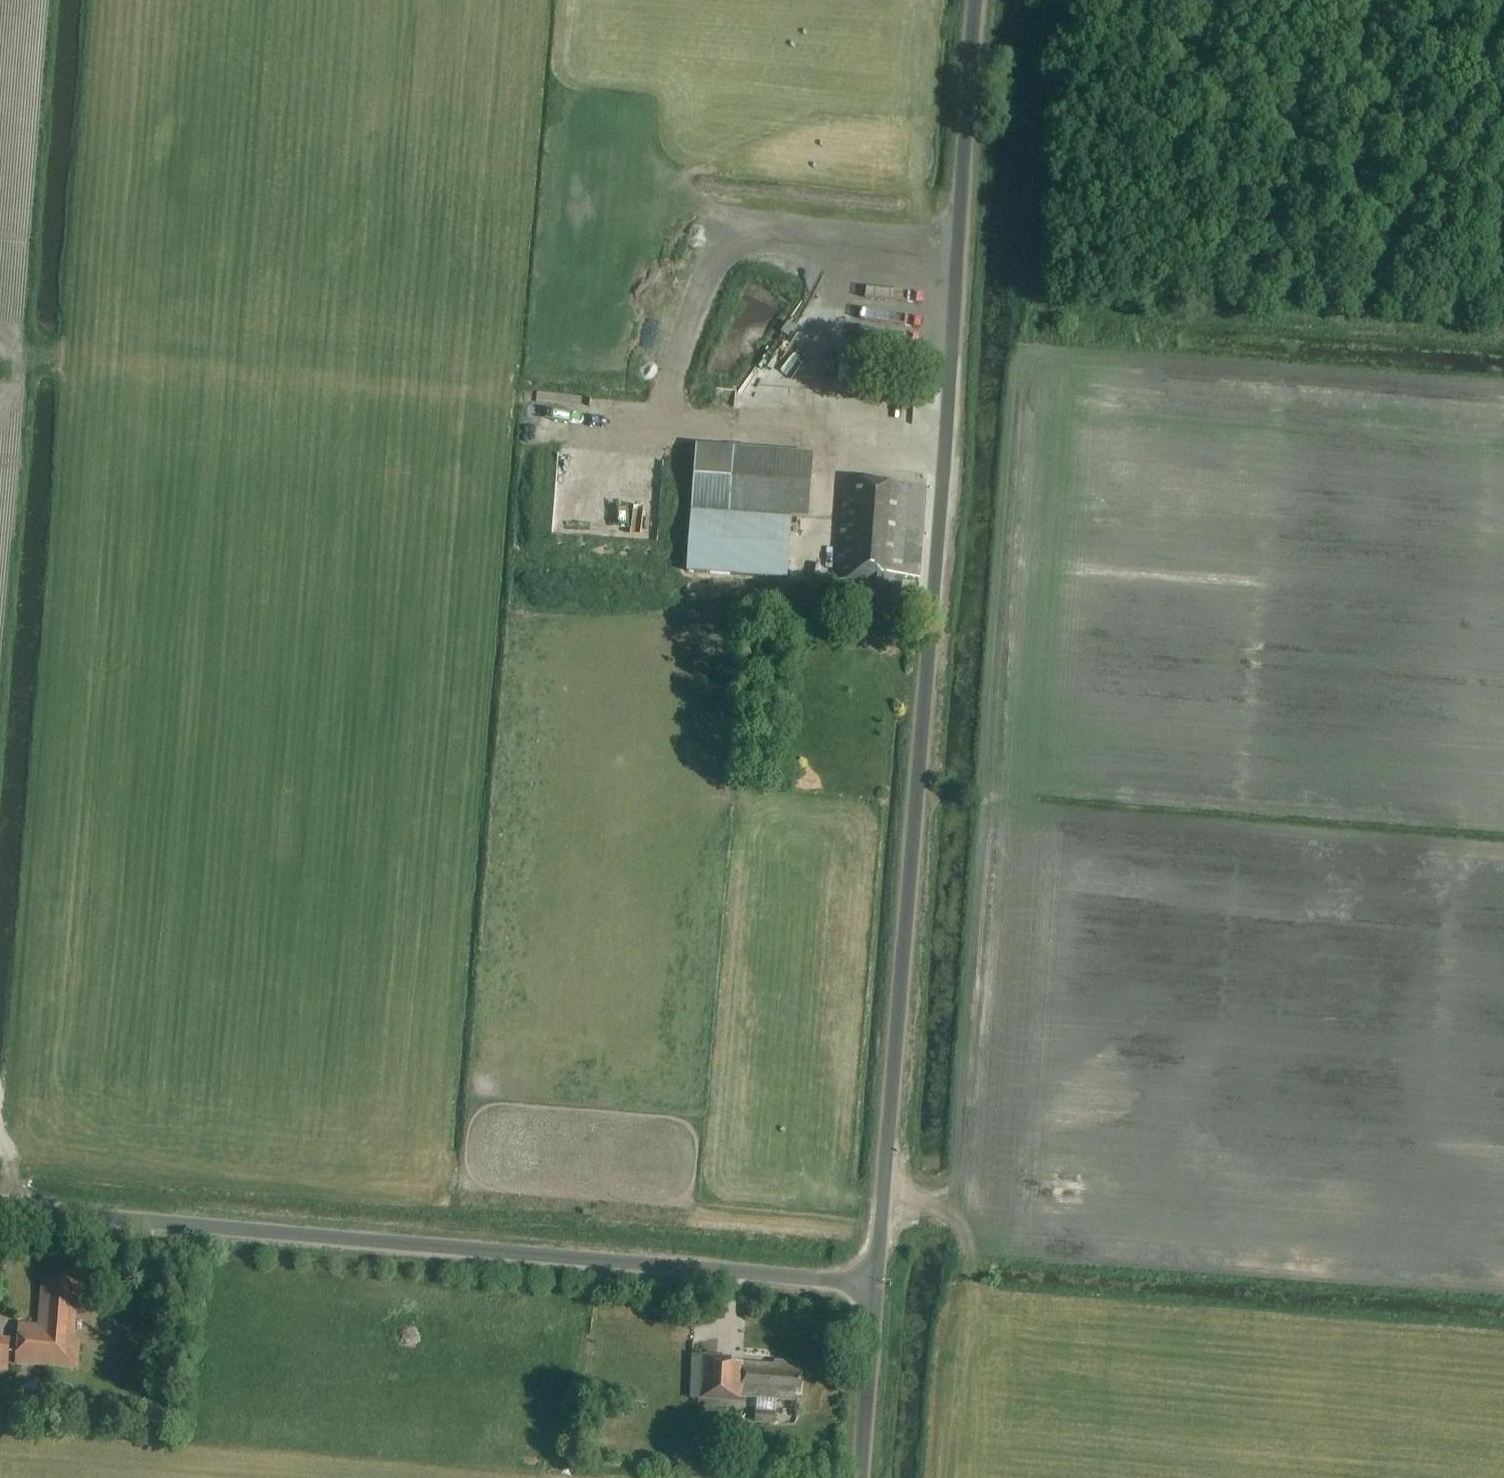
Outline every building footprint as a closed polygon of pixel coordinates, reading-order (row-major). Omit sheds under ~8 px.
[(813,455),(697,446),(687,572),(788,579),(792,517),(808,518),(813,455)] [(862,583),(860,611),(900,614),(903,578),(919,579),(925,487),(845,482),(838,582),(862,583)] [(53,1282),(43,1281),(39,1326),(20,1324),(17,1364),(78,1369),(80,1344),(74,1344),(77,1309),(80,1309),(82,1284),(71,1283),(72,1279),(53,1277),(53,1282)] [(10,1339),(0,1338),(0,1371),(7,1371),(10,1339)] [(704,1356),(694,1355),(691,1398),(700,1399),(704,1356)] [(775,1424),(776,1400),(798,1401),(798,1391),(801,1391),(802,1375),(799,1375),(800,1363),(781,1362),(781,1367),(732,1363),(733,1358),(704,1356),(700,1399),(741,1402),(742,1397),(757,1398),(755,1422),(775,1424)]
